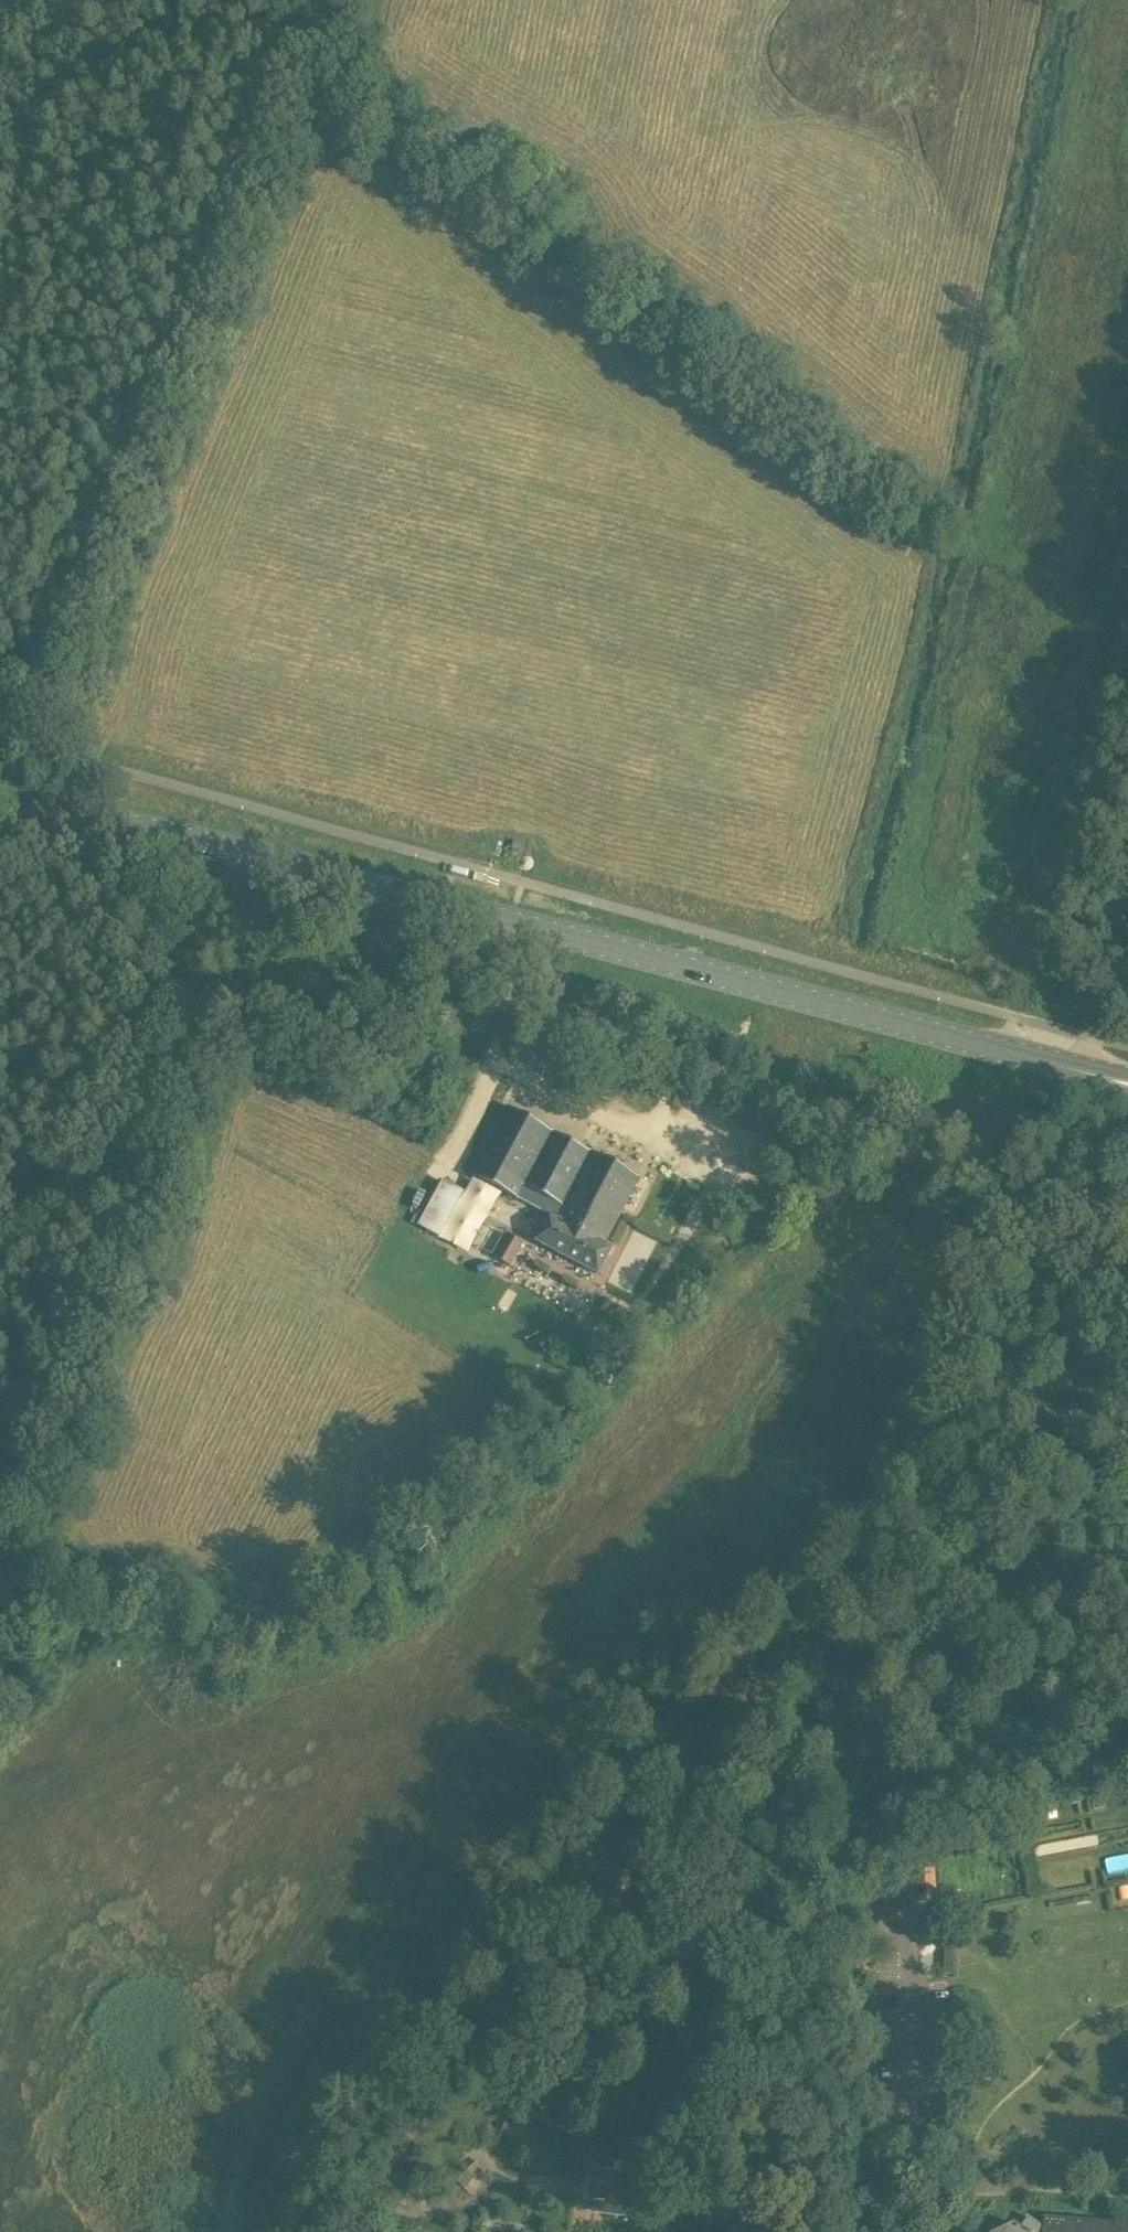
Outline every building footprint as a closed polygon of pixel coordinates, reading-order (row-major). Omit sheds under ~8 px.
[(535,1240),(596,1273),(609,1248),(603,1245),(637,1177),(503,1106),(469,1173),(517,1198),(524,1185),(561,1206),(555,1219),(549,1215),(535,1240)] [(433,1195),(455,1206),(462,1192),(441,1181),(433,1195)] [(494,1257),(511,1267),(525,1244),(507,1234),(494,1257)] [(641,2221),(644,2195),(636,2194),(638,2176),(618,2174),(608,2172),(602,2216),(613,2217),(641,2221)] [(1043,2216),(1042,2231),(1127,2231),(1127,2223),(1043,2216)]
